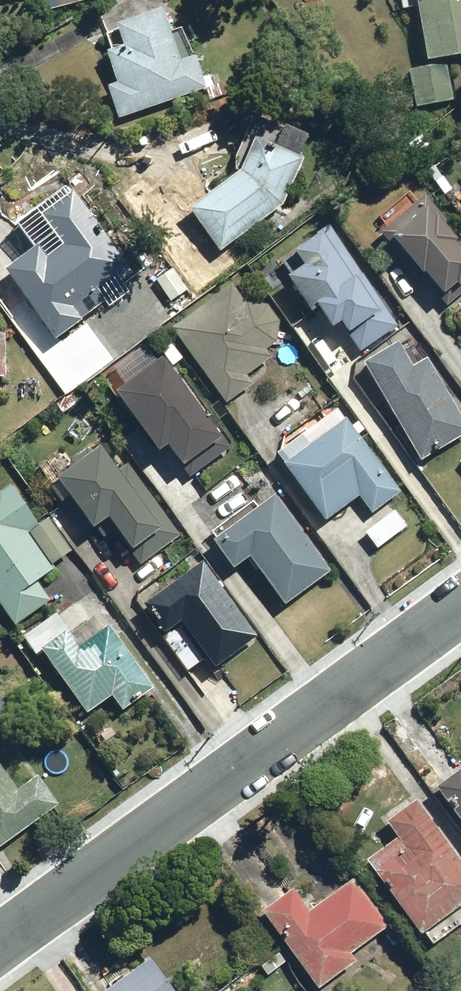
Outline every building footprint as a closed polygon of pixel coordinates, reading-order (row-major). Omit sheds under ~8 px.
[(43,11),(87,0),(40,0),(43,11)] [(425,65),(460,60),(460,0),(416,0),(425,65)] [(117,122),(204,90),(191,55),(182,59),(163,8),(113,27),(121,49),(103,55),(113,84),(104,87),(117,122)] [(449,67),(408,71),(412,109),(453,104),(449,67)] [(257,142),(236,171),(186,212),(219,254),(277,207),(299,161),(257,142)] [(35,246),(3,270),(58,340),(79,323),(87,334),(106,319),(98,307),(138,276),(72,191),(37,218),(58,245),(43,257),(35,246)] [(424,196),(377,234),(399,262),(404,259),(445,312),(460,299),(460,243),(424,196)] [(397,328),(327,229),(289,256),(298,269),(284,280),(333,349),(344,341),(355,357),(397,328)] [(242,276),(169,331),(226,407),(280,367),(283,372),(303,357),(242,276)] [(361,363),(418,460),(460,435),(460,418),(426,359),(411,368),(396,343),(361,363)] [(121,366),(101,381),(159,457),(169,450),(192,480),(233,449),(158,352),(128,375),(121,366)] [(397,493),(335,409),(272,455),(323,524),(357,499),(368,514),(397,493)] [(71,468),(48,485),(88,541),(101,532),(129,571),(178,537),(134,476),(124,483),(99,448),(89,455),(85,449),(67,462),(71,468)] [(16,628),(49,603),(37,587),(53,574),(49,569),(70,553),(46,522),(39,528),(7,487),(0,492),(0,607),(16,628)] [(329,573),(271,496),(210,541),(233,572),(251,559),(285,605),(329,573)] [(374,547),(407,526),(397,509),(363,530),(374,547)] [(201,563),(140,607),(163,638),(179,626),(213,672),(258,640),(201,563)] [(151,687),(105,625),(80,643),(59,614),(23,640),(36,657),(40,654),(87,718),(110,700),(118,711),(151,687)] [(12,714),(0,699),(0,723),(12,714)] [(431,785),(460,826),(460,763),(431,785)] [(0,766),(0,849),(58,807),(36,776),(17,790),(0,766)] [(361,860),(418,934),(425,929),(434,941),(460,920),(460,867),(410,801),(384,821),(397,838),(361,860)] [(291,888),(258,910),(316,990),(356,961),(351,954),(388,927),(352,878),(307,910),(291,888)] [(147,957),(100,990),(172,990),(147,957)]
